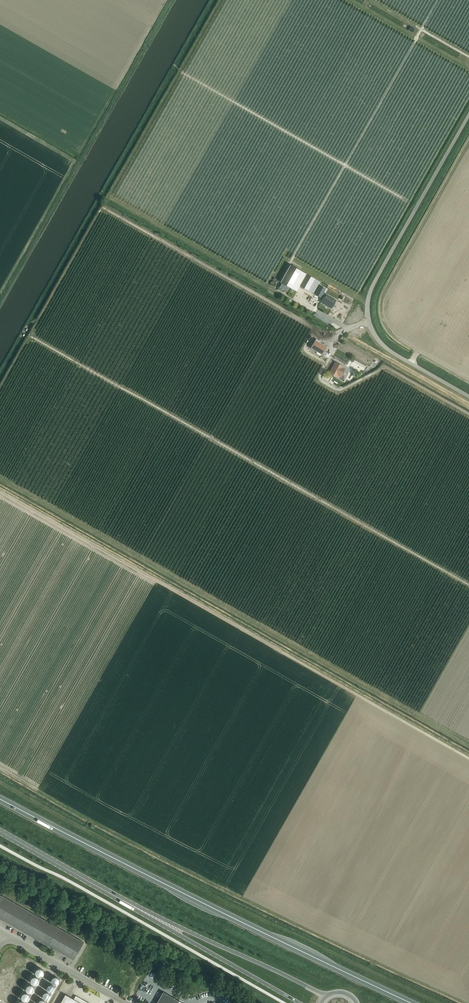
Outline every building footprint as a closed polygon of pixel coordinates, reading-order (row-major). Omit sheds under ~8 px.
[(297,291),(300,286),(306,274),(288,264),(278,281),(297,291)] [(308,290),(314,293),(320,282),(315,279),(306,274),(300,286),(308,290)] [(336,300),(332,298),(325,294),(320,302),(331,308),(336,300)] [(322,355),(327,347),(315,340),(310,348),(322,355)] [(343,367),(335,362),(329,373),(337,377),(338,375),(340,377),(345,369),(343,367)] [(73,960),(83,942),(0,895),(0,919),(73,960)] [(36,971),(36,973),(36,975),(38,976),(40,977),(42,976),(43,975),(44,974),(44,972),(43,970),(42,969),(40,968),(38,969),(37,970),(36,971)] [(27,970),(24,976),(30,979),(33,973),(27,970)] [(31,979),(31,981),(32,983),(33,984),(35,985),(37,984),(38,983),(39,981),(39,979),(39,978),(37,976),(35,976),(33,976),(32,978),(31,979)] [(23,978),(19,984),(25,988),(29,982),(23,978)] [(26,987),(26,989),(27,991),(28,992),(30,993),(32,993),(34,991),(35,990),(35,988),(34,986),(32,985),(31,984),(29,985),(27,986),(26,987)] [(179,1000),(163,991),(156,1002),(178,1002),(179,1000)] [(22,996),(21,998),(22,1000),(24,1001),(26,1001),(27,1001),(29,1000),(30,998),(30,996),(29,994),(28,993),(26,993),(24,993),(22,994),(22,996)] [(74,999),(65,994),(60,1002),(88,1002),(76,996),(74,999)] [(10,1001),(15,1002),(17,1002),(19,997),(12,995),(10,1001)]
